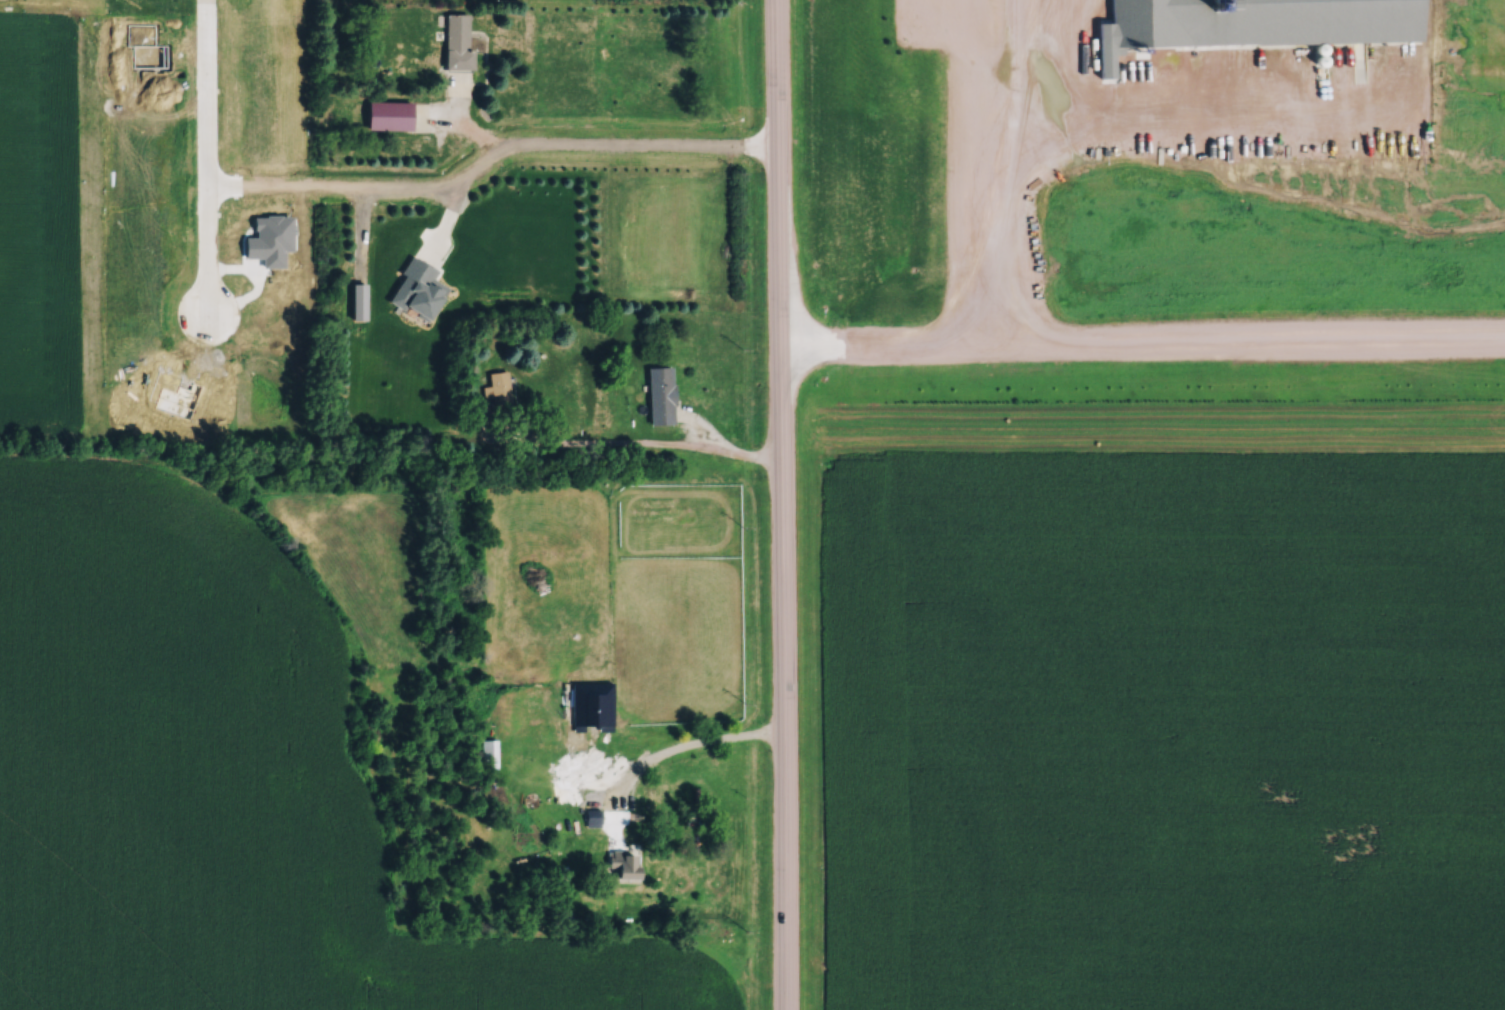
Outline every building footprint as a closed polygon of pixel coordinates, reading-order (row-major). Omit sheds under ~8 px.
[(468,13),(442,13),(441,68),(467,68),(468,13)] [(365,128),(409,128),(409,100),(365,100),(365,128)] [(645,365),(647,423),(672,422),(670,365),(645,365)] [(489,385),(486,385),(488,407),(510,405),(507,369),(488,370),(489,385)] [(610,724),(609,680),(571,680),(571,724),(610,724)] [(598,823),(601,810),(585,806),(582,819),(598,823)] [(608,848),(607,876),(632,877),(633,849),(608,848)]
